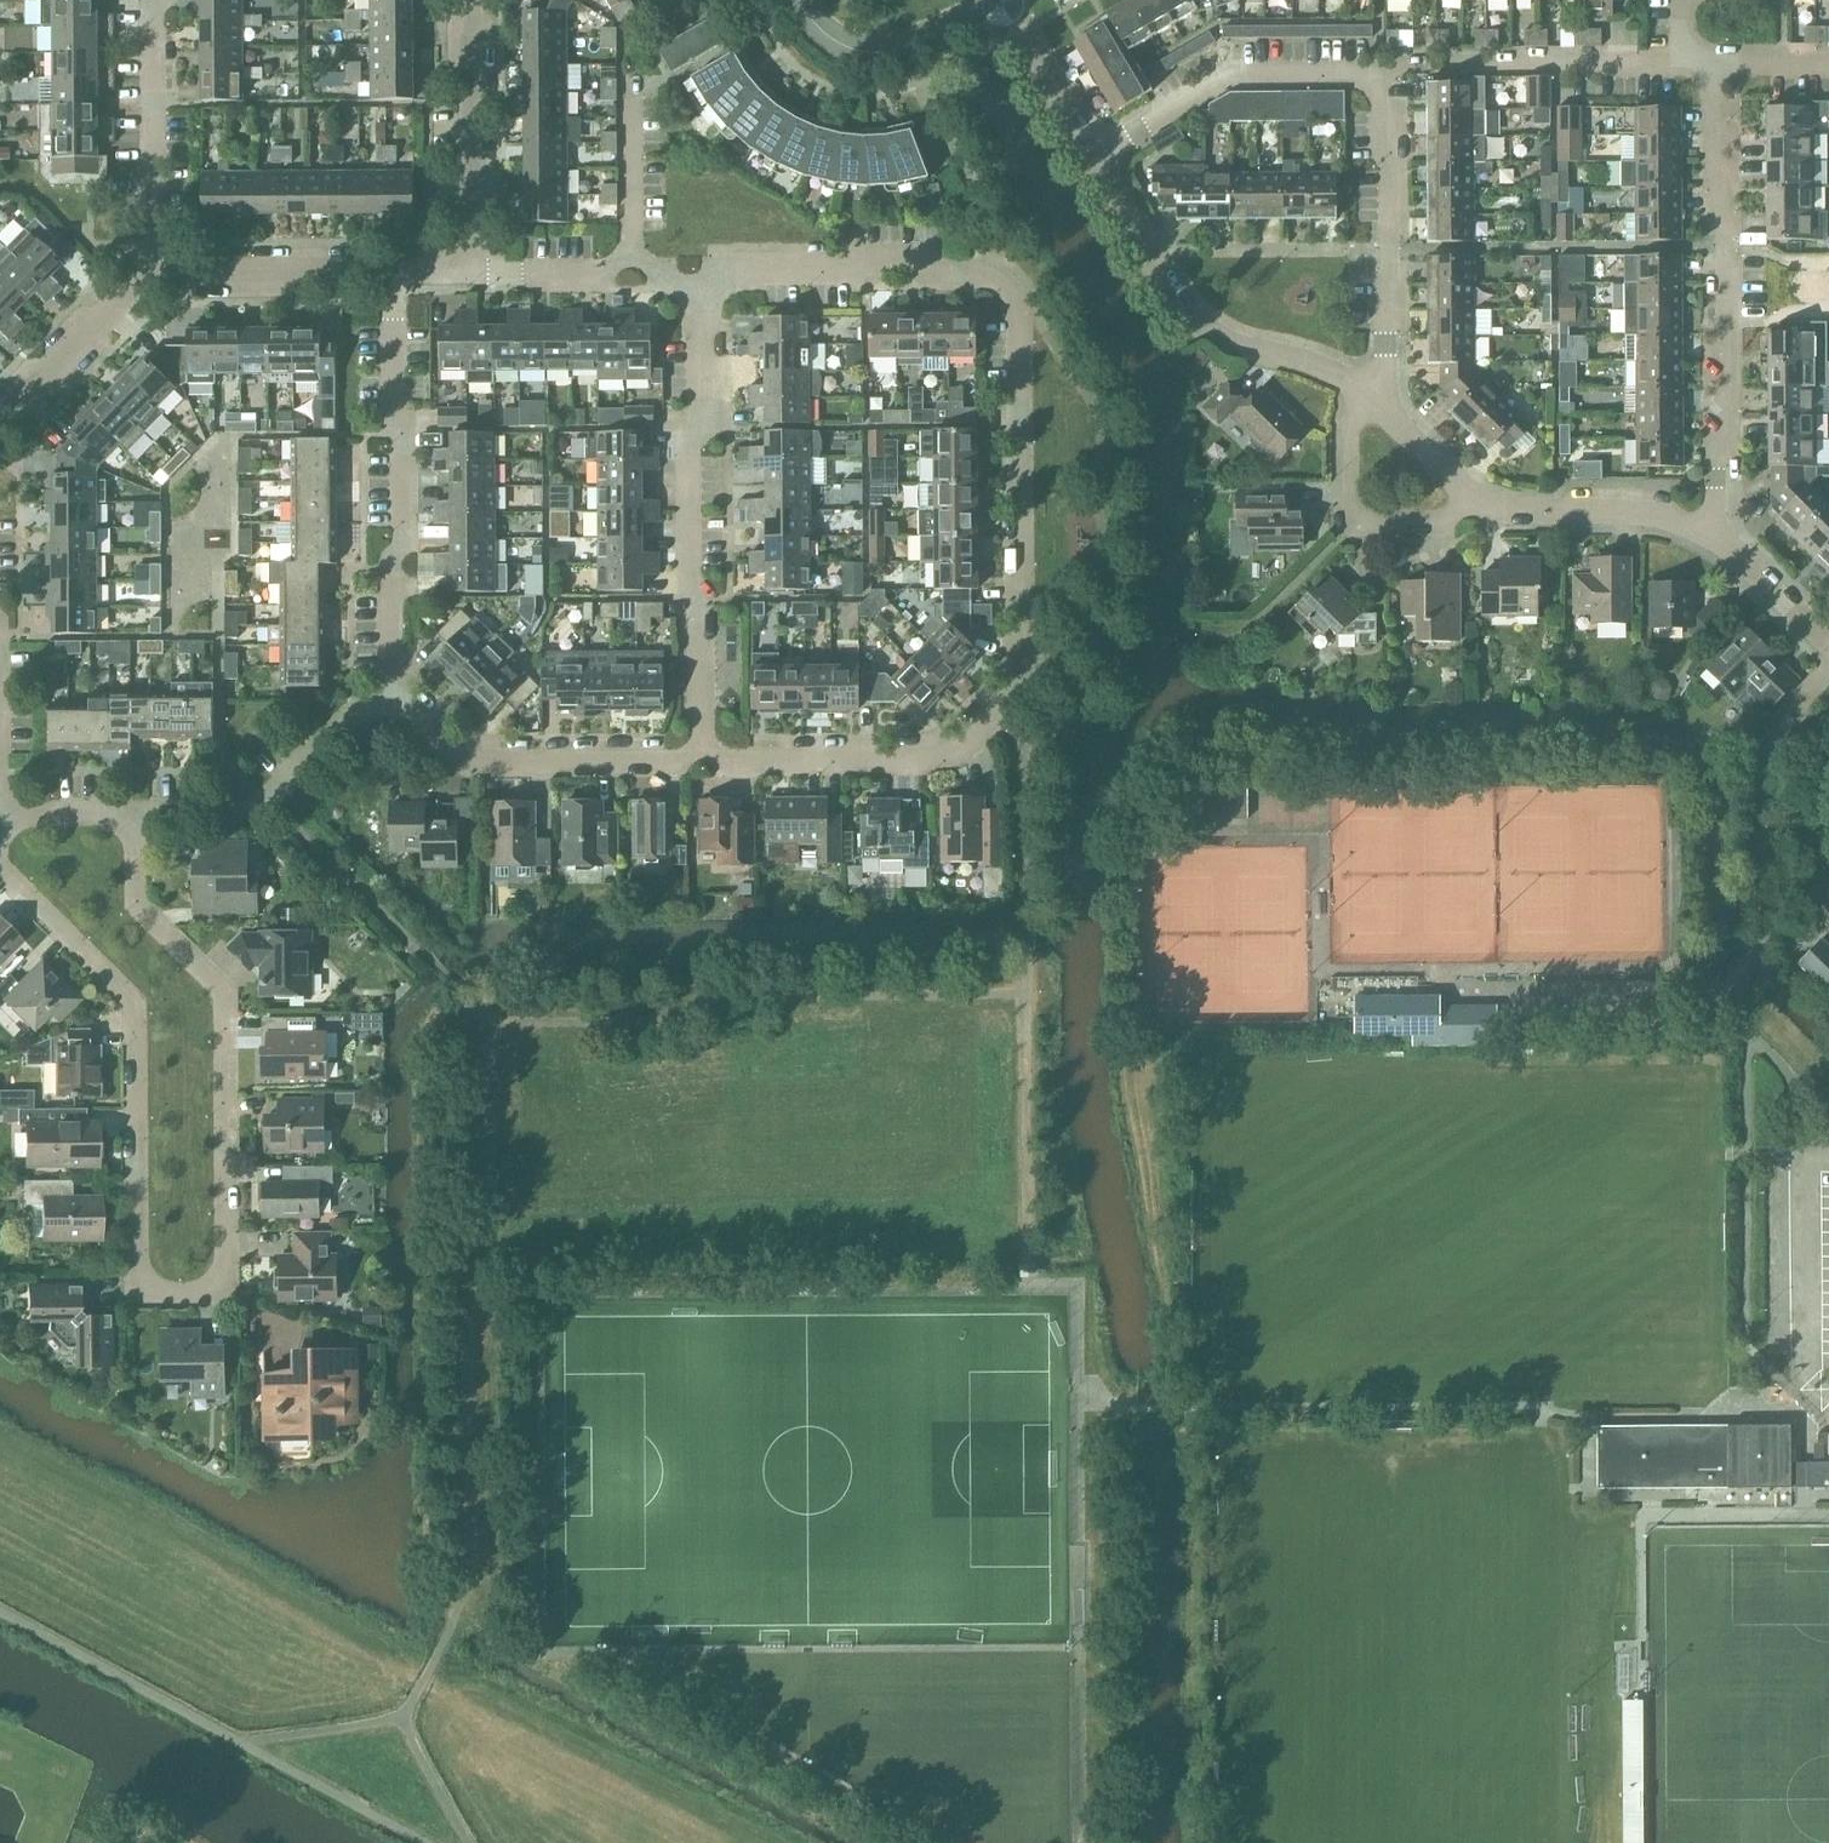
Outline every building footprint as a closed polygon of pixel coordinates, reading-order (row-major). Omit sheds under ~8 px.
[(54,26),(114,26),(114,15),(97,15),(97,0),(54,0),(54,1),(41,1),(41,26),(54,26)] [(241,0),(201,0),(202,21),(241,21),(241,26),(251,26),(251,15),(241,16),(241,0)] [(412,20),(412,0),(370,0),(370,20),(412,20)] [(566,14),(566,11),(573,0),(537,0),(531,11),(524,11),(524,38),(566,38),(566,37),(576,37),(576,13),(566,14)] [(627,16),(636,11),(630,0),(624,0),(620,3),(627,16)] [(1145,94),(1152,90),(1146,81),(1151,78),(1146,69),(1141,72),(1128,51),(1198,10),(1196,7),(1209,0),(1126,0),(1106,12),(1107,14),(1081,29),(1085,35),(1073,42),(1114,112),(1145,94)] [(1583,15),(1612,15),(1611,0),(1583,0),(1583,15)] [(627,16),(620,3),(611,8),(619,21),(627,16)] [(361,11),(348,11),(348,21),(361,21),(361,11)] [(717,14),(711,18),(717,29),(724,25),(717,14)] [(262,15),(251,15),(251,26),(262,26),(262,15)] [(704,22),(711,33),(717,29),(711,18),(704,22)] [(412,20),(370,20),(370,47),(413,46),(412,20)] [(241,21),(202,21),(202,48),(241,48),(241,26),(241,21)] [(348,31),(361,31),(361,21),(348,21),(348,31)] [(704,37),(711,33),(704,22),(697,26),(704,37)] [(717,29),(724,41),(731,37),(724,25),(717,29)] [(1309,37),(1308,25),(1297,26),(1297,37),(1309,37)] [(1317,37),(1317,25),(1308,25),(1309,37),(1317,37)] [(1328,25),(1317,25),(1317,37),(1328,37),(1328,25)] [(1328,25),(1328,37),(1341,36),(1341,25),(1328,25)] [(1341,25),(1341,36),(1351,36),(1351,25),(1341,25)] [(1363,36),(1363,25),(1351,25),(1351,36),(1363,36)] [(1371,36),(1371,25),(1363,25),(1363,36),(1371,36)] [(54,52),(98,52),(98,38),(114,38),(114,26),(54,26),(54,52)] [(697,41),(704,37),(697,26),(691,29),(697,41)] [(1233,37),(1233,26),(1223,26),(1223,37),(1233,37)] [(1233,26),(1233,37),(1245,37),(1245,26),(1233,26)] [(1259,37),(1259,26),(1245,26),(1245,37),(1259,37)] [(1259,26),(1259,37),(1267,37),(1267,26),(1259,26)] [(1267,26),(1267,37),(1276,37),(1276,26),(1267,26)] [(1286,37),(1286,26),(1276,26),(1276,37),(1286,37)] [(1286,26),(1286,37),(1297,37),(1297,26),(1286,26)] [(1803,26),(1803,43),(1815,43),(1815,26),(1803,26)] [(1815,43),(1826,43),(1826,26),(1815,26),(1815,43)] [(601,38),(616,38),(616,28),(601,28),(601,38)] [(1585,29),(1585,37),(1600,37),(1600,28),(1585,29)] [(684,33),(691,45),(697,41),(691,29),(684,33)] [(724,41),(717,29),(711,33),(718,45),(724,41)] [(1476,29),(1476,46),(1487,46),(1487,29),(1476,29)] [(1499,29),(1487,29),(1487,46),(1499,46),(1499,29)] [(1525,29),(1525,46),(1536,46),(1536,29),(1525,29)] [(1548,46),(1548,29),(1536,29),(1536,46),(1548,46)] [(1573,29),(1574,45),(1585,45),(1585,37),(1585,29),(1573,29)] [(1387,46),(1398,46),(1398,30),(1387,30),(1387,46)] [(1425,30),(1425,47),(1436,47),(1436,30),(1425,30)] [(1448,47),(1447,30),(1436,30),(1436,47),(1448,47)] [(1206,46),(1214,42),(1209,32),(1200,37),(1206,46)] [(677,37),(684,49),(691,45),(684,33),(677,37)] [(711,33),(704,37),(711,49),(718,45),(711,33)] [(677,37),(671,41),(677,53),(684,49),(677,37)] [(704,37),(697,41),(704,53),(711,49),(704,37)] [(1206,46),(1200,37),(1194,41),(1199,50),(1206,46)] [(1585,37),(1585,45),(1601,45),(1600,37),(1585,37)] [(566,38),(524,38),(524,64),(566,64),(566,38)] [(616,38),(601,38),(601,48),(616,49),(616,38)] [(664,45),(671,57),(677,53),(671,41),(664,45)] [(691,45),(698,57),(704,53),(697,41),(691,45)] [(1199,50),(1194,41),(1189,44),(1194,53),(1199,50)] [(1188,57),(1194,53),(1189,44),(1183,47),(1188,57)] [(657,49),(664,60),(671,57),(664,45),(657,49)] [(684,49),(691,60),(698,57),(691,45),(684,49)] [(413,46),(370,47),(370,73),(413,73),(413,46)] [(740,65),(733,53),(730,47),(725,50),(728,55),(691,77),(707,104),(728,129),(751,149),(777,164),(807,177),(836,184),(868,187),(898,185),(928,177),(910,130),(905,132),(899,133),(889,135),(884,136),(873,136),(868,137),(856,136),(850,136),(840,134),(829,131),(819,128),(809,124),(800,120),(795,117),(790,115),(780,108),(772,102),(769,99),(765,96),(758,89),(752,82),(740,65)] [(1188,57),(1183,47),(1176,52),(1181,61),(1188,57)] [(241,48),(202,48),(202,73),(241,73),(242,78),(252,78),(252,67),(241,67),(241,48)] [(677,53),(684,64),(691,60),(684,49),(677,53)] [(54,79),(115,78),(115,67),(98,67),(98,52),(54,52),(54,79)] [(1170,55),(1176,64),(1181,61),(1176,52),(1170,55)] [(671,57),(678,68),(684,64),(677,53),(671,57)] [(1176,64),(1170,55),(1165,58),(1170,67),(1176,64)] [(678,68),(671,57),(664,60),(671,72),(678,68)] [(1164,71),(1170,67),(1165,58),(1159,61),(1164,71)] [(1157,75),(1164,71),(1159,61),(1151,66),(1157,75)] [(363,62),(348,62),(348,73),(363,73),(363,62)] [(566,64),(524,64),(524,90),(567,90),(566,64)] [(1151,78),(1157,75),(1151,66),(1146,69),(1151,78)] [(252,67),(252,78),(262,78),(262,67),(252,67)] [(241,73),(202,73),(202,101),(242,101),(242,78),(241,73)] [(348,83),(363,83),(363,73),(348,73),(348,83)] [(413,73),(370,73),(371,100),(413,99),(413,73)] [(1528,107),(1540,107),(1540,108),(1551,108),(1551,75),(1527,75),(1528,107)] [(1429,110),(1485,109),(1485,76),(1471,76),(1471,82),(1429,82),(1429,110)] [(54,105),(99,105),(99,90),(115,90),(115,78),(54,79),(54,105)] [(601,90),(616,90),(616,80),(601,80),(601,90)] [(567,90),(524,90),(524,116),(567,116),(567,90)] [(616,90),(601,90),(601,100),(616,100),(616,90)] [(1199,125),(1209,125),(1231,125),(1231,120),(1230,120),(1230,92),(1209,103),(1209,110),(1199,110),(1199,125)] [(1261,105),(1261,92),(1231,92),(1230,92),(1230,120),(1231,120),(1251,120),(1251,105),(1261,105)] [(1313,105),(1313,92),(1261,92),(1261,105),(1251,105),(1251,120),(1303,120),(1303,105),(1313,105)] [(1303,105),(1303,120),(1346,120),(1346,92),(1313,92),(1313,105),(1303,105)] [(1810,101),(1810,106),(1766,107),(1766,134),(1812,134),(1812,117),(1828,117),(1828,101),(1810,101)] [(54,105),(40,105),(40,131),(115,130),(115,119),(99,120),(99,105),(54,105)] [(1582,106),(1559,106),(1559,134),(1583,134),(1582,106)] [(1636,134),(1680,133),(1680,107),(1636,107),(1636,134)] [(1551,108),(1540,108),(1540,123),(1551,123),(1551,108)] [(1485,109),(1429,110),(1429,136),(1473,135),(1485,135),(1485,109)] [(567,116),(524,116),(525,143),(567,142),(567,116)] [(378,125),(378,145),(386,145),(386,125),(378,125)] [(42,157),(42,159),(99,158),(99,157),(99,143),(115,143),(115,130),(40,131),(40,157),(42,157)] [(601,142),(616,142),(616,132),(601,132),(601,142)] [(1621,160),(1636,160),(1680,160),(1680,133),(1636,134),(1621,134),(1621,160)] [(1583,134),(1559,134),(1559,161),(1583,160),(1583,134)] [(1766,160),(1812,160),(1812,134),(1766,134),(1766,160)] [(1429,162),(1473,162),(1473,135),(1429,136),(1429,162)] [(567,142),(525,143),(525,169),(567,169),(567,142)] [(616,142),(601,142),(601,153),(616,153),(616,142)] [(386,161),(386,146),(376,146),(376,161),(386,161)] [(386,146),(386,161),(396,161),(396,147),(386,146)] [(229,172),(231,172),(231,162),(228,163),(228,147),(219,147),(219,172),(202,172),(202,215),(229,215),(229,172)] [(239,147),(232,147),(228,147),(228,163),(231,162),(239,162),(239,147)] [(1551,147),(1540,148),(1541,161),(1551,161),(1551,147)] [(10,158),(10,148),(0,148),(0,158),(10,158)] [(274,148),(274,164),(284,164),(284,148),(274,148)] [(294,164),(294,148),(284,148),(284,164),(294,164)] [(325,148),(325,164),(335,164),(335,148),(325,148)] [(345,164),(345,148),(335,148),(335,164),(345,164)] [(51,187),(94,186),(108,186),(108,157),(99,157),(99,158),(42,159),(42,157),(40,157),(40,176),(51,187)] [(1621,187),(1636,186),(1681,186),(1680,160),(1636,160),(1636,161),(1621,161),(1621,187)] [(1767,187),(1812,187),(1812,160),(1766,160),(1767,187)] [(1284,175),(1284,218),(1310,218),(1310,174),(1296,174),(1296,161),(1283,161),(1284,175)] [(1493,161),(1473,162),(1429,162),(1429,188),(1473,188),(1473,174),(1493,173),(1493,161)] [(1541,177),(1552,177),(1551,161),(1541,161),(1541,177)] [(1205,219),(1204,175),(1204,164),(1152,165),(1152,192),(1160,192),(1160,207),(1177,207),(1177,219),(1205,219)] [(567,169),(525,169),(525,195),(567,195),(567,169)] [(281,172),(281,214),(308,214),(307,171),(281,172)] [(307,171),(308,214),(334,214),(333,171),(307,171)] [(333,171),(334,214),(360,213),(360,171),(333,171)] [(360,171),(360,213),(386,213),(386,171),(360,171)] [(413,213),(413,171),(386,171),(386,213),(413,213)] [(255,172),(231,172),(229,172),(229,215),(255,214),(255,172)] [(255,172),(255,214),(281,214),(281,172),(255,172)] [(1559,172),(1559,187),(1568,187),(1568,172),(1559,172)] [(1310,174),(1310,218),(1336,218),(1336,174),(1310,174)] [(1204,175),(1205,219),(1231,219),(1231,175),(1204,175)] [(1258,219),(1257,175),(1231,175),(1231,219),(1258,219)] [(1257,175),(1258,219),(1284,218),(1284,175),(1257,175)] [(602,195),(617,194),(617,184),(602,184),(602,195)] [(1636,186),(1636,212),(1636,213),(1681,212),(1681,186),(1636,186)] [(1559,187),(1559,213),(1568,213),(1568,187),(1559,187)] [(1767,213),(1812,213),(1812,187),(1767,187),(1767,213)] [(1429,214),(1473,214),(1473,188),(1429,188),(1429,214)] [(617,194),(602,195),(602,205),(617,205),(617,194)] [(567,195),(525,195),(525,222),(567,221),(567,195)] [(1542,213),(1551,213),(1551,199),(1541,199),(1542,213)] [(1626,240),(1636,240),(1681,239),(1681,212),(1636,213),(1636,212),(1626,212),(1626,240)] [(1551,213),(1542,213),(1542,228),(1551,227),(1551,213)] [(1558,213),(1558,224),(1558,239),(1572,239),(1573,213),(1568,213),(1559,213),(1558,213)] [(1825,213),(1812,214),(1812,213),(1767,213),(1767,240),(1825,239),(1825,213)] [(1473,214),(1429,214),(1429,241),(1473,241),(1473,214)] [(5,247),(11,252),(53,294),(60,286),(49,275),(60,264),(44,249),(55,238),(34,218),(5,247)] [(23,302),(33,292),(44,303),(53,294),(11,252),(0,263),(0,279),(23,302)] [(1568,255),(1558,255),(1559,282),(1568,282),(1568,255)] [(1636,282),(1681,282),(1681,255),(1636,255),(1636,282)] [(1429,283),(1473,283),(1473,256),(1429,256),(1429,283)] [(1541,270),(1551,270),(1551,256),(1541,256),(1541,270)] [(16,331),(24,323),(13,313),(23,302),(0,279),(0,316),(16,331)] [(1576,296),(1568,296),(1568,282),(1559,282),(1559,308),(1576,308),(1576,296)] [(1625,308),(1681,307),(1681,282),(1636,282),(1636,283),(1625,283),(1625,308)] [(1429,309),(1474,309),(1473,283),(1429,283),(1429,309)] [(1552,294),(1542,294),(1542,308),(1552,308),(1552,294)] [(1625,334),(1681,334),(1681,307),(1625,308),(1625,334)] [(1542,308),(1542,324),(1552,324),(1552,308),(1542,308)] [(1576,308),(1559,308),(1559,323),(1560,335),(1569,334),(1569,323),(1576,323),(1576,308)] [(625,310),(625,369),(652,368),(651,325),(635,325),(635,309),(625,310)] [(1430,336),(1474,335),(1474,309),(1429,309),(1430,336)] [(520,370),(519,310),(508,310),(508,326),(493,326),(494,370),(520,370)] [(519,310),(520,370),(546,369),(545,326),(530,326),(530,310),(519,310)] [(545,326),(546,369),(573,369),(572,310),(560,310),(560,326),(545,326)] [(598,369),(598,325),(583,325),(583,310),(572,310),(573,369),(598,369)] [(625,369),(625,310),(613,310),(613,325),(598,325),(598,369),(625,369)] [(923,357),(923,315),(912,315),(908,310),(897,311),(897,358),(923,357)] [(949,357),(949,310),(937,310),(933,315),(923,315),(923,357),(949,357)] [(949,310),(949,357),(976,357),(976,314),(964,315),(959,310),(949,310)] [(467,370),(466,311),(455,311),(455,326),(439,326),(440,370),(467,370)] [(494,370),(493,326),(478,326),(477,311),(466,311),(467,370),(494,370)] [(897,358),(897,311),(886,311),(881,315),(869,315),(870,358),(897,358)] [(7,340),(16,331),(0,316),(0,333),(7,340)] [(749,344),(809,344),(809,317),(765,318),(765,333),(749,333),(749,344)] [(215,383),(215,374),(214,323),(203,323),(203,329),(188,329),(188,346),(166,346),(164,347),(181,386),(189,383),(215,383)] [(241,374),(241,329),(226,329),(226,323),(214,323),(215,374),(241,374)] [(293,381),(293,329),(278,329),(278,323),(268,324),(268,374),(268,381),(293,381)] [(1768,360),(1825,360),(1825,323),(1798,323),(1798,334),(1768,334),(1768,360)] [(241,329),(241,374),(268,374),(268,324),(255,324),(255,329),(241,329)] [(335,380),(334,352),(320,352),(320,324),(308,324),(308,329),(293,329),(293,381),(335,380)] [(1560,350),(1569,350),(1569,334),(1560,335),(1560,350)] [(1681,334),(1625,334),(1625,360),(1681,360),(1681,334)] [(1442,387),(1475,372),(1474,372),(1474,335),(1430,336),(1430,362),(1442,362),(1442,387)] [(1550,335),(1550,350),(1559,350),(1559,335),(1550,335)] [(865,366),(865,343),(846,343),(846,366),(865,366)] [(809,344),(749,344),(749,356),(765,356),(765,370),(809,370),(809,344)] [(181,386),(164,347),(150,361),(146,357),(134,368),(130,364),(121,373),(156,407),(157,406),(175,388),(181,386)] [(1681,360),(1625,360),(1625,387),(1637,387),(1637,386),(1682,386),(1681,360)] [(1825,360),(1768,360),(1768,386),(1814,385),(1814,386),(1825,386),(1825,360)] [(749,396),(809,396),(809,370),(765,370),(765,386),(749,386),(749,396)] [(1475,372),(1442,387),(1458,402),(1449,411),(1469,430),(1500,397),(1475,372)] [(107,396),(145,433),(164,413),(157,406),(156,407),(121,373),(114,380),(118,384),(107,396)] [(1570,374),(1559,374),(1559,387),(1570,387),(1570,374)] [(1277,460),(1306,430),(1262,387),(1248,402),(1227,382),(1203,407),(1220,424),(1229,414),(1277,460)] [(1815,412),(1814,386),(1814,385),(1768,386),(1768,413),(1815,412)] [(1637,413),(1682,412),(1682,386),(1637,386),(1637,387),(1637,413)] [(1559,414),(1575,414),(1575,402),(1570,402),(1570,387),(1559,387),(1559,414)] [(145,433),(107,396),(98,405),(94,401),(84,410),(119,445),(121,443),(129,450),(145,433)] [(809,396),(749,396),(749,408),(765,408),(766,423),(809,423),(809,396)] [(1500,397),(1469,430),(1488,449),(1497,440),(1508,450),(1531,426),(1500,397)] [(949,422),(976,422),(976,408),(963,408),(963,400),(949,401),(949,422)] [(625,424),(652,424),(652,407),(625,407),(625,424)] [(440,426),(467,426),(467,409),(439,409),(440,426)] [(586,425),(586,409),(573,409),(573,417),(573,425),(586,425)] [(936,409),(923,410),(923,423),(937,422),(936,409)] [(119,445),(84,410),(77,417),(81,421),(71,433),(75,437),(60,454),(99,470),(103,462),(119,445)] [(870,410),(870,423),(883,423),(883,410),(870,410)] [(923,423),(923,410),(910,410),(910,423),(923,423)] [(1637,439),(1682,439),(1682,412),(1637,413),(1637,439)] [(1769,439),(1815,439),(1815,412),(1768,413),(1769,439)] [(849,414),(849,422),(862,422),(862,414),(849,414)] [(322,432),(335,431),(335,419),(322,419),(322,432)] [(278,431),(295,431),(295,420),(278,420),(278,431)] [(242,432),(241,422),(226,422),(226,431),(242,432)] [(241,422),(242,432),(256,432),(257,422),(241,422)] [(1559,439),(1570,439),(1570,425),(1559,425),(1559,439)] [(818,430),(766,431),(766,447),(749,447),(750,457),(809,457),(809,458),(819,458),(821,448),(821,441),(818,430)] [(870,430),(870,457),(883,457),(883,430),(870,430)] [(976,430),(934,430),(921,430),(921,457),(930,457),(982,456),(982,446),(977,442),(976,430)] [(598,459),(658,459),(658,448),(642,448),(642,432),(598,432),(598,459)] [(435,460),(494,460),(493,433),(450,433),(450,449),(434,449),(435,460)] [(335,439),(292,439),(292,460),(335,460),(335,439)] [(1570,439),(1559,439),(1560,454),(1570,454),(1570,439)] [(1682,439),(1637,439),(1638,466),(1682,466),(1682,439)] [(1789,481),(1798,478),(1798,465),(1815,465),(1815,439),(1769,439),(1769,466),(1788,465),(1789,481)] [(238,460),(251,460),(251,447),(238,448),(238,460)] [(190,455),(184,448),(172,460),(179,466),(190,455)] [(106,479),(96,479),(96,475),(99,470),(60,454),(60,475),(54,475),(53,491),(48,491),(48,502),(96,502),(106,502),(106,479)] [(935,483),(977,483),(977,472),(982,468),(982,456),(930,457),(930,461),(934,461),(935,483)] [(766,484),(809,483),(809,458),(809,457),(750,457),(750,469),(766,469),(766,484)] [(883,457),(870,457),(870,483),(883,483),(883,457)] [(598,484),(642,484),(642,470),(658,470),(658,459),(598,459),(598,484)] [(162,470),(169,476),(179,466),(172,460),(162,470)] [(251,460),(238,460),(238,473),(251,473),(251,460)] [(292,480),(335,480),(335,460),(292,460),(292,480)] [(451,485),(494,485),(494,460),(435,460),(435,471),(450,471),(451,485)] [(561,474),(549,474),(549,484),(561,484),(561,474)] [(1795,537),(1827,504),(1808,485),(1806,486),(1798,478),(1789,481),(1800,493),(1775,518),(1795,537)] [(292,501),(335,500),(335,480),(292,480),(292,501)] [(750,510),(810,509),(809,483),(766,484),(766,499),(750,499),(750,510)] [(870,497),(883,497),(883,483),(870,483),(870,497)] [(920,508),(982,508),(982,498),(977,495),(977,483),(935,483),(935,484),(920,484),(920,508)] [(549,510),(564,510),(564,484),(561,484),(549,484),(549,510)] [(599,510),(658,510),(658,499),(642,499),(642,484),(598,484),(599,510)] [(494,485),(451,485),(451,501),(435,501),(435,511),(494,511),(494,485)] [(238,501),(252,501),(252,489),(238,489),(238,501)] [(1253,548),(1303,547),(1302,508),(1268,509),(1268,492),(1238,492),(1238,521),(1232,521),(1232,555),(1253,555),(1253,548)] [(292,522),(335,522),(335,500),(292,501),(292,522)] [(252,501),(238,501),(238,514),(252,514),(252,501)] [(53,528),(97,528),(96,502),(48,502),(48,514),(53,514),(53,528)] [(1828,540),(1828,507),(1827,504),(1795,537),(1813,556),(1828,540)] [(921,534),(977,534),(977,525),(982,520),(982,508),(920,508),(921,534)] [(766,536),(810,535),(810,509),(750,510),(750,522),(766,521),(766,536)] [(599,537),(642,536),(642,522),(658,522),(658,510),(599,510),(599,537)] [(870,510),(870,535),(885,535),(885,510),(870,510)] [(451,538),(494,537),(494,511),(435,511),(435,524),(451,523),(451,538)] [(160,512),(150,512),(150,528),(161,528),(160,512)] [(549,518),(549,538),(570,538),(570,518),(549,518)] [(335,522),(292,522),(292,542),(335,542),(335,522)] [(48,554),(97,554),(97,528),(53,528),(53,543),(48,543),(48,554)] [(151,542),(161,542),(161,528),(150,528),(151,542)] [(238,543),(252,543),(252,530),(238,530),(238,543)] [(935,560),(982,560),(982,550),(977,546),(977,534),(921,534),(921,560),(935,560)] [(810,535),(766,536),(767,552),(750,552),(750,562),(810,561),(810,535)] [(870,561),(884,561),(884,535),(870,535),(870,561)] [(599,563),(658,563),(658,552),(642,552),(642,536),(599,537),(599,563)] [(435,565),(495,564),(494,537),(451,538),(451,553),(435,553),(435,565)] [(1813,556),(1828,572),(1828,540),(1813,556)] [(335,542),(292,542),(292,543),(281,543),(281,562),(281,563),(325,563),(325,564),(335,564),(335,542)] [(252,543),(238,543),(238,555),(252,555),(252,543)] [(549,547),(549,561),(569,561),(569,547),(549,547)] [(54,581),(97,580),(97,554),(48,554),(48,566),(54,566),(54,581)] [(1536,590),(1541,590),(1541,559),(1500,559),(1500,572),(1483,572),(1483,616),(1537,615),(1536,590)] [(1594,622),(1629,622),(1629,559),(1593,559),(1593,577),(1575,577),(1575,607),(1594,607),(1594,622)] [(982,560),(935,560),(936,588),(942,588),(942,597),(971,597),(971,589),(977,589),(977,578),(982,572),(982,560)] [(810,561),(750,562),(750,574),(767,574),(767,590),(810,590),(810,561)] [(269,584),(281,583),(325,583),(325,564),(325,563),(281,563),(281,562),(269,562),(269,584)] [(658,563),(599,563),(599,591),(642,591),(642,574),(658,574),(658,563)] [(865,594),(865,563),(845,563),(845,594),(865,594)] [(495,564),(435,565),(435,576),(451,576),(451,592),(495,592),(495,564)] [(161,565),(151,565),(151,580),(161,580),(161,565)] [(543,593),(543,565),(534,565),(533,593),(543,593)] [(224,584),(238,584),(238,570),(224,571),(224,584)] [(1417,642),(1457,641),(1456,573),(1435,573),(1435,581),(1402,581),(1402,615),(1416,615),(1417,642)] [(1323,637),(1330,630),(1336,635),(1355,636),(1355,643),(1375,643),(1375,614),(1359,614),(1345,600),(1350,595),(1331,576),(1317,590),(1314,587),(1288,613),(1310,635),(1316,629),(1323,637)] [(97,580),(54,581),(53,596),(48,596),(48,607),(97,606),(97,580)] [(151,595),(161,594),(161,580),(151,580),(151,595)] [(281,604),(325,603),(325,583),(281,583),(281,604)] [(1704,634),(1727,610),(1715,599),(1699,615),(1691,615),(1690,583),(1651,583),(1652,627),(1690,627),(1690,634),(1704,634)] [(238,584),(224,584),(224,596),(238,596),(238,584)] [(871,588),(871,595),(883,605),(889,600),(885,596),(899,596),(899,588),(871,588)] [(520,595),(520,606),(536,606),(536,595),(520,595)] [(871,595),(863,602),(866,604),(875,613),(883,605),(871,595)] [(922,630),(932,640),(930,641),(964,674),(971,667),(971,659),(978,652),(964,638),(974,627),(971,625),(971,597),(942,597),(942,603),(935,603),(935,617),(922,630)] [(610,602),(610,617),(636,617),(637,602),(610,602)] [(651,633),(651,618),(663,618),(663,602),(637,602),(636,617),(636,632),(651,633)] [(325,603),(281,604),(281,624),(325,624),(325,603)] [(765,616),(765,603),(752,603),(752,616),(765,616)] [(793,603),(793,613),(805,613),(805,603),(793,603)] [(817,613),(817,603),(805,603),(805,613),(817,613)] [(868,616),(870,619),(875,614),(875,613),(866,604),(861,604),(861,617),(868,616)] [(53,633),(97,634),(97,606),(48,607),(48,618),(54,618),(53,633)] [(450,678),(485,643),(467,625),(473,620),(461,608),(437,632),(448,643),(435,655),(447,667),(443,670),(450,678)] [(224,624),(238,624),(238,612),(224,612),(224,624)] [(161,633),(161,618),(151,618),(151,633),(161,633)] [(238,624),(224,624),(224,637),(238,637),(238,624)] [(268,644),(281,644),(281,645),(325,644),(325,624),(281,624),(281,625),(268,625),(268,644)] [(1770,707),(1796,681),(1743,628),(1706,665),(1735,695),(1747,683),(1770,707)] [(497,633),(486,644),(485,643),(450,678),(459,687),(463,682),(473,692),(503,661),(505,663),(516,653),(497,633)] [(67,654),(67,641),(56,641),(56,654),(67,654)] [(67,641),(67,654),(81,654),(81,641),(67,641)] [(109,654),(109,641),(98,641),(98,654),(109,654)] [(109,641),(109,654),(122,654),(122,641),(109,641)] [(150,654),(150,641),(138,641),(138,654),(150,654)] [(150,641),(150,654),(163,654),(163,641),(150,641)] [(190,653),(190,641),(179,641),(179,653),(190,653)] [(190,641),(190,653),(204,653),(204,641),(190,641)] [(964,674),(930,641),(912,660),(942,688),(947,683),(956,683),(964,674)] [(281,664),(325,664),(325,644),(281,645),(281,664)] [(585,715),(584,651),(542,652),(542,693),(557,693),(557,709),(573,709),(573,715),(585,715)] [(612,709),(611,651),(584,651),(585,715),(596,715),(596,709),(612,709)] [(638,715),(637,651),(611,651),(612,709),(625,708),(625,715),(638,715)] [(637,651),(638,715),(648,715),(648,708),(664,708),(663,651),(637,651)] [(225,665),(238,665),(238,653),(224,653),(225,665)] [(751,654),(752,667),(752,708),(764,709),(769,713),(780,713),(779,666),(780,666),(780,653),(751,654)] [(942,688),(912,660),(893,679),(886,673),(871,673),(872,702),(895,702),(897,704),(907,694),(925,712),(934,703),(934,696),(942,688)] [(522,680),(505,663),(503,661),(473,692),(484,703),(480,707),(489,716),(505,699),(516,710),(539,686),(527,675),(522,680)] [(325,664),(281,664),(281,687),(325,687),(325,664)] [(238,665),(225,665),(225,679),(238,679),(238,665)] [(832,713),(832,665),(805,666),(806,708),(817,708),(821,713),(832,713)] [(832,665),(832,713),(843,713),(848,708),(859,708),(859,702),(872,702),(871,673),(858,673),(858,665),(832,665)] [(806,708),(805,666),(780,666),(779,666),(780,713),(791,713),(796,708),(806,708)] [(170,695),(171,738),(191,738),(190,683),(173,683),(173,694),(170,695)] [(212,738),(213,694),(213,683),(190,683),(191,738),(212,738)] [(1748,709),(1757,700),(1748,691),(1739,700),(1748,709)] [(110,750),(109,706),(109,695),(89,695),(89,707),(89,750),(110,750)] [(110,695),(111,706),(109,706),(110,750),(132,749),(132,738),(131,738),(131,706),(130,706),(130,695),(110,695)] [(151,738),(151,695),(130,695),(130,706),(131,706),(131,738),(132,738),(151,738)] [(171,738),(170,695),(151,695),(151,738),(171,738)] [(68,750),(68,707),(48,707),(48,750),(68,750)] [(68,707),(68,750),(89,750),(89,707),(68,707)] [(456,833),(473,833),(473,798),(455,798),(455,820),(424,820),(424,804),(390,805),(391,849),(423,849),(423,865),(456,865),(456,833)] [(929,831),(920,832),(920,811),(901,811),(900,799),(867,800),(868,815),(862,815),(862,858),(903,858),(903,867),(929,867),(929,831)] [(982,862),(1000,862),(999,813),(983,813),(982,799),(944,799),(944,861),(982,860),(982,862)] [(769,801),(770,861),(799,860),(798,841),(824,840),(824,863),(842,863),(841,813),(825,814),(824,800),(769,801)] [(701,848),(719,848),(719,863),(754,863),(754,823),(738,823),(738,801),(701,801),(701,848)] [(603,863),(617,863),(617,814),(602,814),(602,802),(564,802),(565,865),(603,865),(603,863)] [(687,846),(670,846),(670,802),(633,802),(633,857),(670,857),(670,864),(687,864),(687,846)] [(534,879),(534,866),(550,866),(550,839),(535,839),(535,803),(493,803),(493,879),(534,879)] [(245,888),(245,884),(245,844),(209,844),(209,863),(195,863),(195,868),(193,870),(193,883),(196,886),(196,888),(245,888)] [(245,888),(196,888),(196,911),(255,911),(255,884),(245,884),(245,888)] [(20,942),(0,922),(0,962),(20,942)] [(309,994),(309,932),(261,932),(261,935),(243,935),(229,948),(248,967),(253,964),(261,970),(261,994),(309,994)] [(1798,962),(1828,993),(1828,944),(1822,937),(1798,962)] [(78,1000),(41,963),(19,985),(9,975),(0,984),(0,1005),(5,1000),(32,1028),(49,1011),(58,1020),(78,1000)] [(1414,1045),(1471,1044),(1496,1044),(1496,1025),(1496,1006),(1439,1006),(1439,985),(1418,985),(1418,977),(1331,977),(1331,986),(1317,986),(1317,1025),(1349,1025),(1349,1036),(1414,1036),(1414,1045)] [(327,1063),(327,1058),(325,1058),(325,1033),(316,1033),(316,1017),(268,1017),(268,1047),(261,1047),(261,1078),(324,1078),(324,1063),(327,1063)] [(41,1082),(56,1082),(56,1094),(96,1095),(97,1048),(82,1048),(82,1032),(67,1032),(24,1049),(24,1065),(41,1065),(41,1082)] [(319,1130),(323,1130),(323,1099),(277,1099),(277,1116),(264,1116),(264,1130),(268,1130),(269,1150),(319,1150),(319,1130)] [(97,1165),(97,1123),(57,1123),(57,1109),(18,1109),(17,1125),(25,1125),(24,1165),(97,1165)] [(317,1189),(331,1189),(331,1166),(294,1166),(294,1182),(262,1182),(262,1217),(317,1217),(317,1189)] [(30,1237),(45,1237),(97,1237),(97,1198),(71,1199),(71,1180),(23,1181),(23,1205),(29,1205),(30,1237)] [(279,1300),(335,1300),(334,1255),(328,1255),(328,1234),(294,1234),(294,1255),(279,1255),(279,1300)] [(76,1364),(107,1364),(107,1318),(86,1318),(75,1309),(74,1287),(29,1287),(29,1320),(47,1319),(47,1331),(64,1347),(76,1347),(76,1364)] [(198,1330),(162,1331),(162,1379),(192,1379),(192,1396),(221,1396),(220,1347),(198,1348),(198,1330)] [(291,1462),(306,1462),(307,1461),(308,1460),(309,1460),(310,1459),(310,1458),(311,1456),(311,1455),(311,1454),(311,1436),(330,1436),(330,1419),(351,1419),(351,1355),(297,1355),(297,1373),(263,1373),(263,1440),(263,1443),(264,1444),(265,1446),(267,1449),(268,1451),(271,1453),(275,1455),(276,1455),(280,1456),(291,1456),(291,1462)] [(1597,1488),(1790,1486),(1790,1425),(1596,1426),(1597,1488)] [(1828,1433),(1818,1434),(1818,1443),(1828,1442),(1828,1433)] [(1806,1461),(1806,1486),(1828,1486),(1828,1461),(1806,1461)] [(1644,1700),(1623,1700),(1623,1842),(1644,1842),(1644,1700)]
